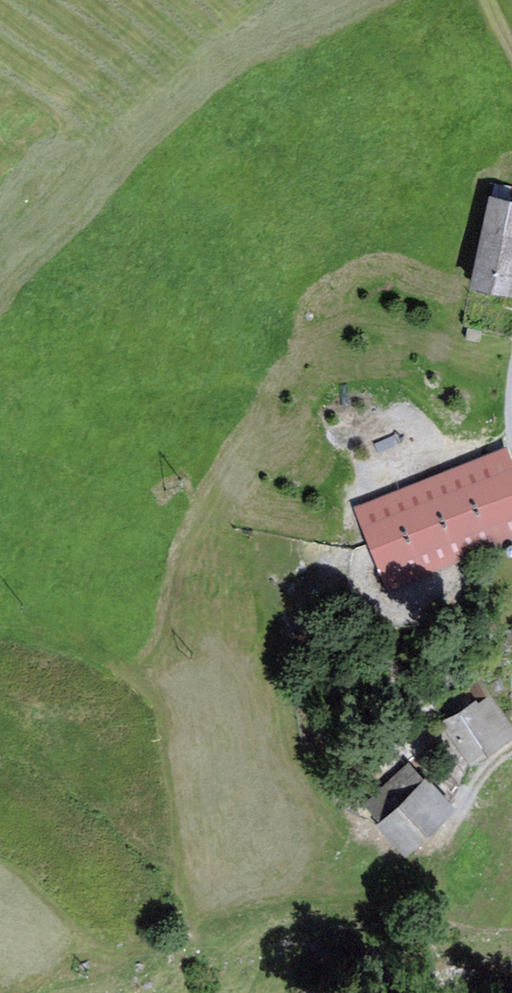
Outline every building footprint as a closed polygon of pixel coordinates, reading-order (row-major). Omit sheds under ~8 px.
[(511,285),(511,202),(492,197),(474,282),(511,290),(511,285)] [(465,321),(503,329),(511,290),(474,282),(465,321)] [(466,338),(480,341),(482,331),(468,328),(466,338)] [(359,506),(366,523),(510,466),(503,449),(495,452),(359,506)] [(366,523),(384,569),(511,518),(511,472),(510,466),(366,523)] [(392,588),(511,540),(511,518),(384,569),(392,588)] [(472,759),(511,732),(511,731),(480,683),(445,707),(452,717),(446,721),(472,759)] [(368,811),(380,823),(426,779),(415,766),(368,811)] [(406,851),(439,820),(453,806),(426,779),(380,823),(406,851)]
